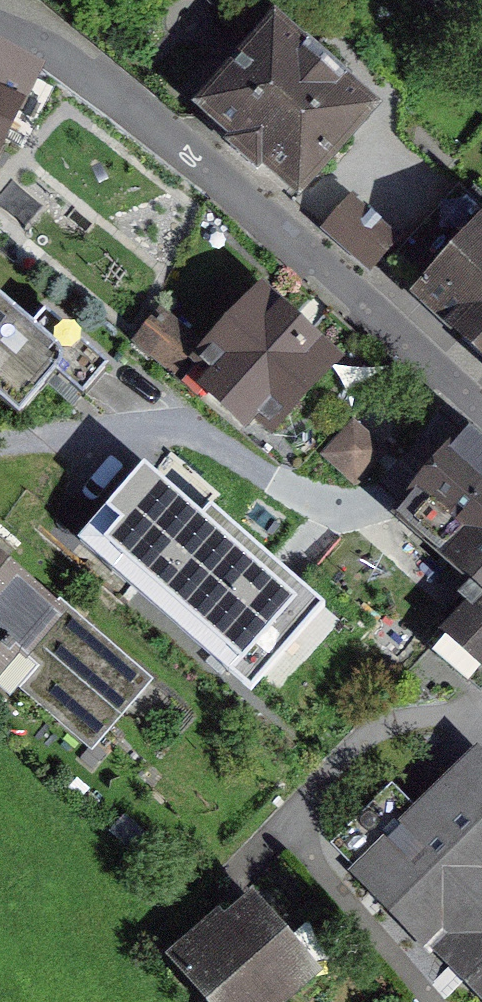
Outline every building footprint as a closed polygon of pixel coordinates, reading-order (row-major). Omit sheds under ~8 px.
[(205,103),(300,191),(374,112),(279,24),(205,103)] [(40,83),(0,63),(0,163),(40,83)] [(481,350),(481,220),(457,198),(411,250),(392,272),(481,350)] [(362,206),(329,243),(379,287),(392,272),(411,250),(362,206)] [(34,404),(72,362),(94,382),(118,355),(52,300),(38,314),(0,284),(0,376),(34,404)] [(330,357),(261,294),(201,358),(218,373),(208,384),(246,420),(256,409),(270,422),(330,357)] [(473,444),(413,512),(481,572),(481,451),(473,444)] [(203,516),(144,465),(82,535),(250,681),(319,602),(211,507),(203,516)] [(18,664),(36,644),(110,708),(145,667),(68,600),(75,592),(0,526),(0,648),(18,664)] [(444,621),(481,654),(481,576),(444,621)] [(475,752),(359,868),(481,991),(481,759),(475,752)] [(226,1001),(256,1001),(315,957),(268,896),(190,956),(226,1001)]
